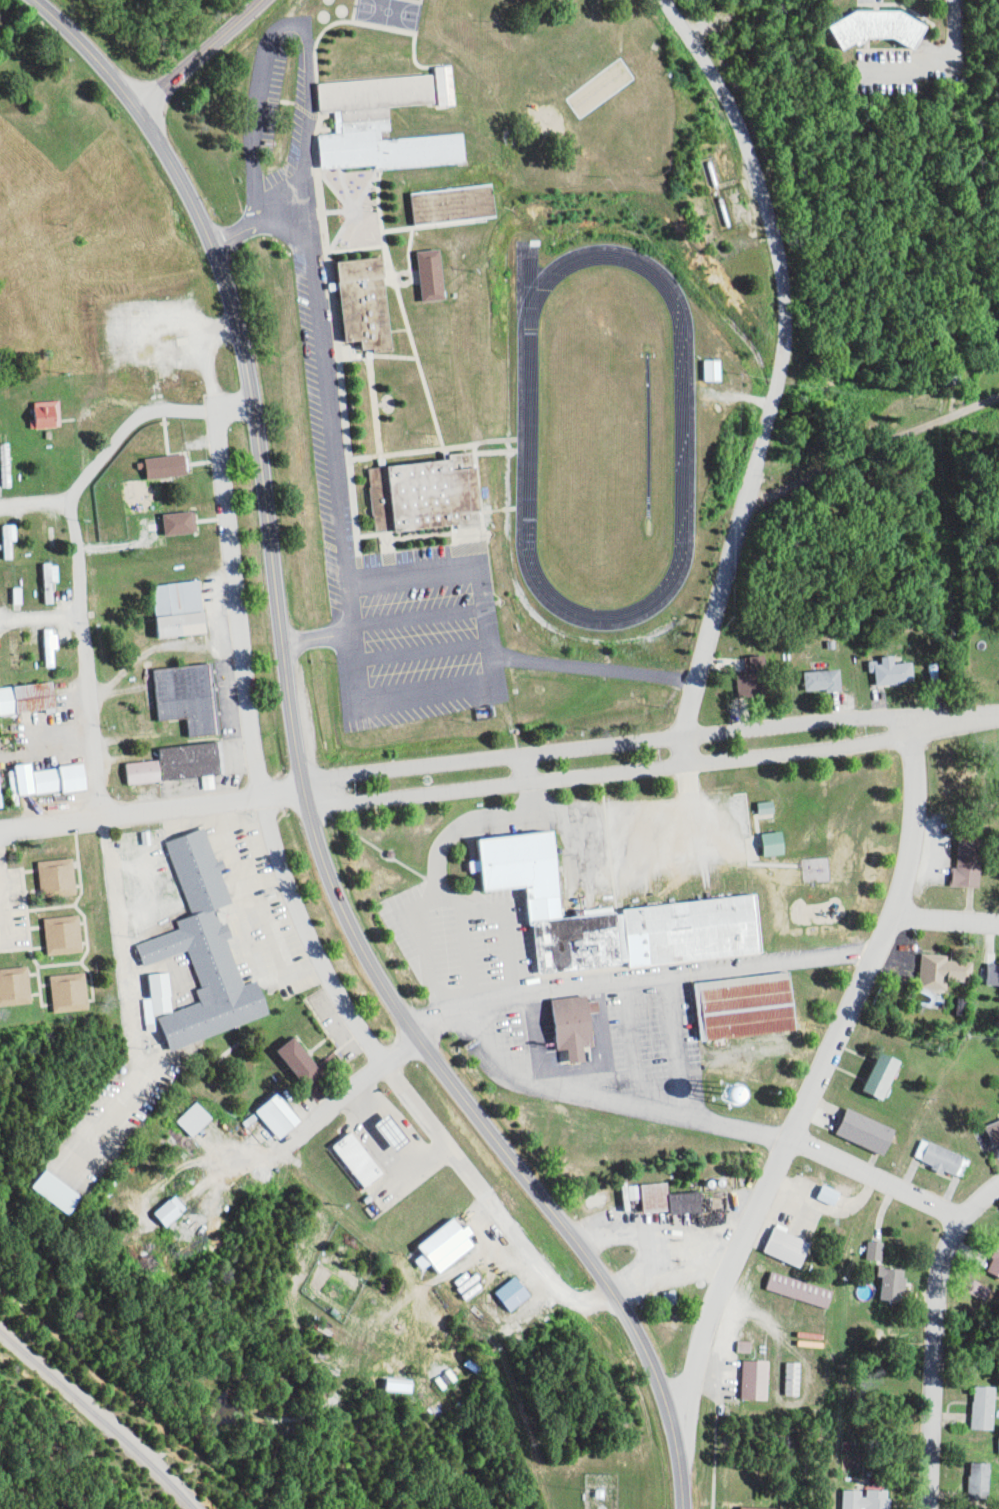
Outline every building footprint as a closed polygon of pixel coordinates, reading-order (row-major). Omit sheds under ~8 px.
[(906,11),(866,10),(839,25),(839,27),(852,51),(865,44),(872,44),(874,38),(901,38),(928,50),(939,25),(906,11)] [(329,168),(384,165),(385,168),(474,164),(472,134),(389,139),(389,131),(397,130),(397,119),(367,121),(366,116),(373,116),(372,106),(443,102),(441,75),(326,82),(328,111),(342,110),(343,134),(327,135),(329,168)] [(419,192),(422,224),(504,218),(501,186),(419,192)] [(452,300),(450,250),(426,251),(428,301),(452,300)] [(402,352),(394,258),(347,262),(355,343),(371,341),(372,350),(383,349),(384,353),(402,352)] [(711,380),(728,380),(728,359),(710,360),(711,380)] [(376,466),(382,532),(473,523),(472,511),(494,509),(490,465),(467,467),(466,455),(476,455),(476,451),(460,452),(461,458),(376,466)] [(155,477),(195,476),(194,455),(154,456),(155,477)] [(172,513),(173,534),(203,533),(203,512),(172,513)] [(23,524),(8,525),(8,559),(19,559),(18,541),(24,541),(23,524)] [(61,581),(66,581),(66,563),(51,563),(52,603),(61,603),(61,581)] [(165,637),(215,632),(209,580),(159,585),(165,637)] [(29,603),(29,587),(21,587),(21,604),(29,603)] [(62,648),(65,648),(64,628),(53,628),(54,667),(62,666),(62,648)] [(884,685),(922,680),(920,661),(904,663),(903,654),(890,656),(890,661),(874,662),(875,672),(882,671),(884,685)] [(745,697),(772,696),(770,655),(752,656),(753,684),(744,685),(745,697)] [(224,734),(218,663),(160,668),(164,720),(193,718),(194,737),(224,734)] [(936,664),(937,679),(945,679),(944,663),(936,664)] [(850,689),(849,669),(810,671),(811,690),(850,689)] [(133,783),(230,774),(227,742),(168,747),(169,759),(131,763),(133,783)] [(97,788),(94,764),(41,769),(40,762),(23,764),(24,770),(16,771),(19,796),(97,788)] [(782,813),(782,801),(766,802),(766,813),(782,813)] [(197,916),(183,921),(186,930),(143,944),(149,965),(194,951),(210,1001),(175,1013),(181,968),(155,977),(161,996),(146,1000),(156,1031),(160,1029),(163,1012),(165,1017),(175,1049),(279,1016),(267,979),(249,985),(236,943),(239,925),(228,923),(223,909),(239,904),(228,868),(233,867),(231,860),(223,859),(213,828),(173,841),(197,916)] [(545,973),(638,964),(638,965),(771,952),(765,895),(631,907),(632,911),(572,917),(564,830),(491,837),(496,890),(537,886),(545,973)] [(773,855),(793,854),(792,832),(772,833),(773,855)] [(965,867),(959,867),(958,885),(987,886),(989,840),(966,839),(965,867)] [(82,858),(46,860),(48,897),(84,895),(82,858)] [(479,872),(493,870),(492,859),(478,860),(479,872)] [(91,951),(87,915),(51,919),(56,955),(91,951)] [(37,967),(2,969),(3,1005),(39,1003),(37,967)] [(58,975),(60,1011),(95,1009),(94,973),(58,975)] [(805,1031),(801,973),(703,980),(707,1025),(710,1025),(711,1038),(805,1031)] [(602,1043),(599,996),(561,998),(564,1049),(578,1048),(579,1062),(594,1061),(594,1044),(602,1043)] [(332,1072),(303,1037),(286,1050),(315,1086),(332,1072)] [(874,1089),(895,1098),(911,1060),(889,1051),(874,1089)] [(264,1113),(289,1140),(310,1120),(285,1093),(264,1113)] [(183,1120),(199,1137),(220,1118),(204,1101),(183,1120)] [(895,1155),(906,1129),(856,1108),(845,1135),(895,1155)] [(420,1140),(399,1114),(385,1125),(406,1152),(420,1140)] [(390,1175),(363,1130),(342,1143),(370,1188),(390,1175)] [(40,1187),(76,1215),(91,1196),(55,1169),(40,1187)] [(648,1211),(675,1211),(675,1184),(630,1184),(630,1199),(648,1199),(648,1211)] [(844,1206),(850,1191),(831,1184),(826,1199),(844,1206)] [(677,1213),(709,1212),(708,1192),(677,1193),(677,1213)] [(172,1226),(192,1208),(180,1195),(160,1213),(172,1226)] [(484,1245),(478,1237),(484,1232),(478,1225),(473,1229),(464,1217),(427,1245),(433,1253),(423,1260),(431,1270),(441,1262),(448,1272),(484,1245)] [(772,1252),(809,1268),(820,1241),(783,1226),(772,1252)] [(889,1260),(892,1243),(876,1240),(873,1258),(889,1260)] [(886,1299),(909,1301),(913,1269),(887,1266),(886,1276),(889,1276),(886,1299)] [(771,1290),(837,1307),(841,1289),(775,1272),(771,1290)] [(503,1294),(519,1311),(538,1293),(522,1276),(503,1294)] [(669,1292),(671,1305),(683,1303),(681,1290),(669,1292)] [(748,1399),(776,1400),(777,1360),(748,1360),(748,1399)] [(808,1363),(794,1362),(793,1395),(807,1395),(808,1363)] [(980,1386),(979,1428),(998,1429),(998,1386),(980,1386)] [(998,1500),(998,1468),(998,1463),(977,1462),(975,1499),(998,1500)] [(849,1508),(897,1508),(897,1498),(891,1498),(892,1490),(872,1489),(872,1490),(850,1490),(849,1508)]
